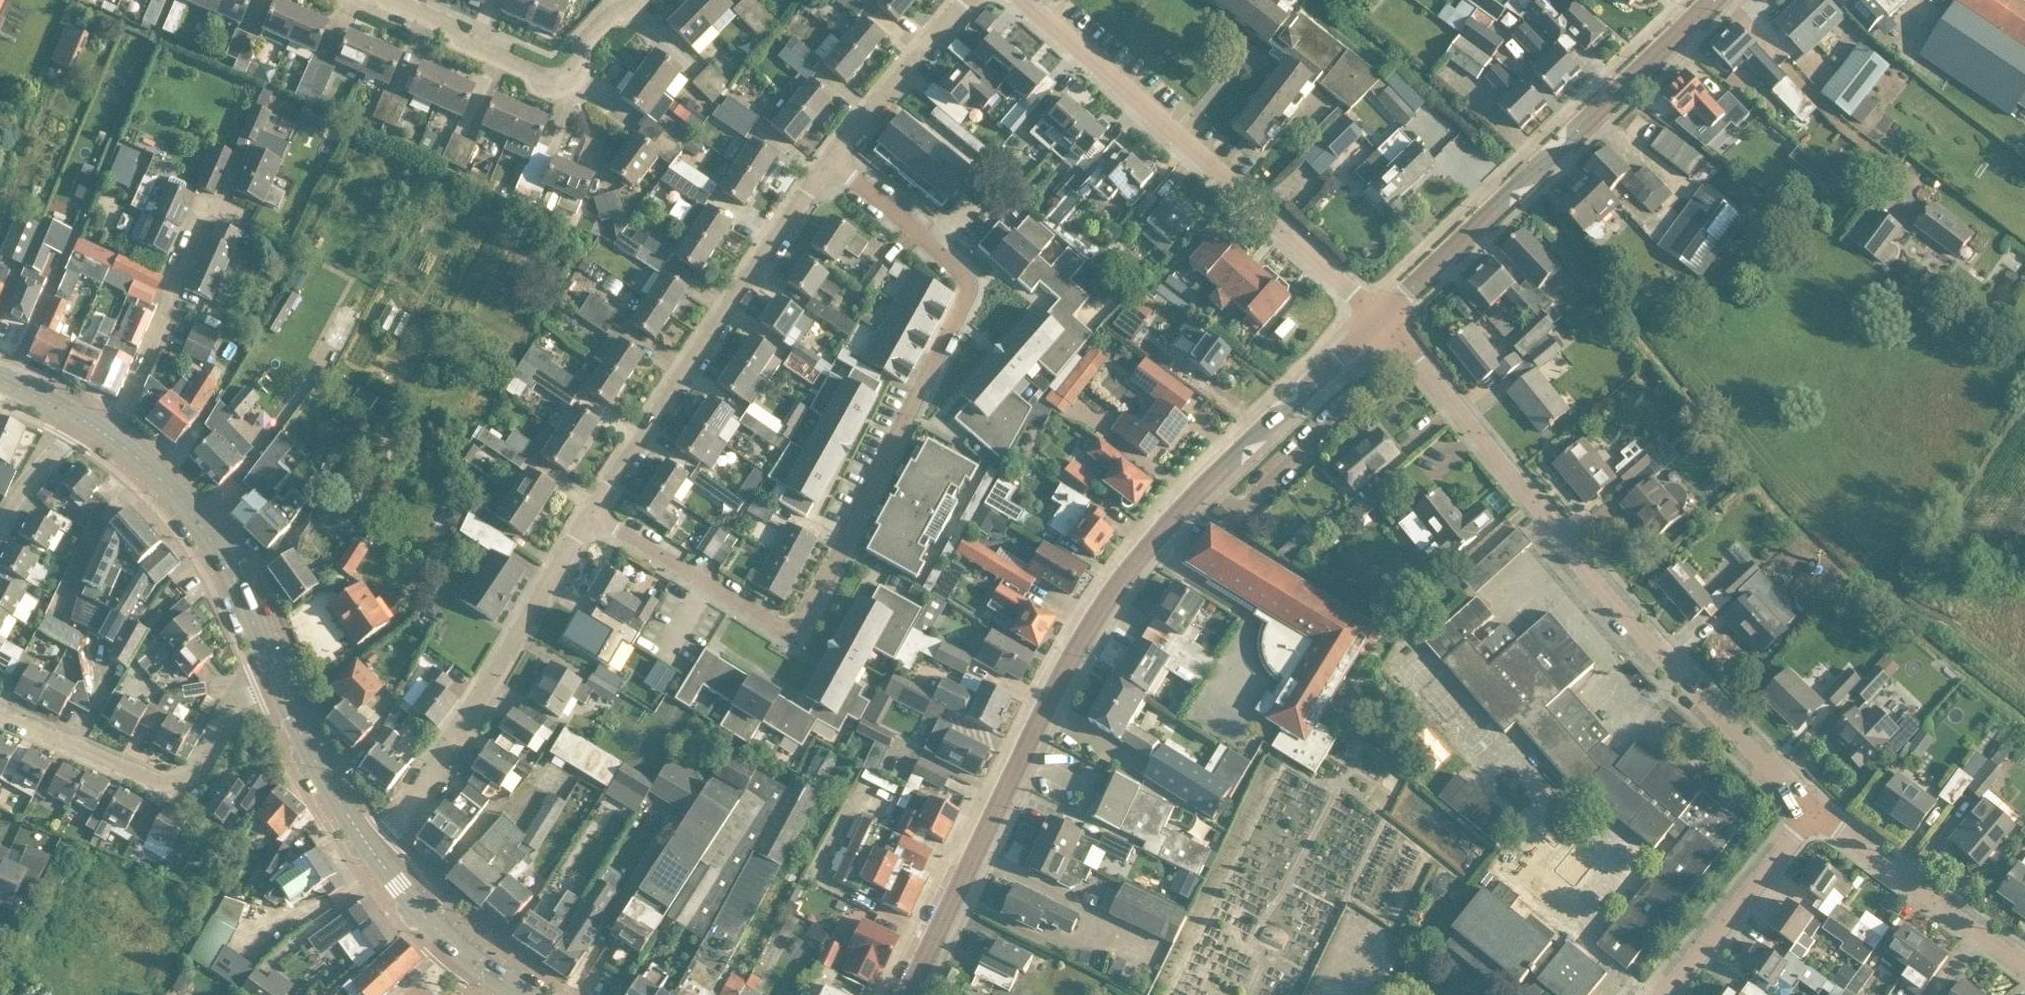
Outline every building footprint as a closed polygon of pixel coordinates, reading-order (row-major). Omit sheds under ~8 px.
[(10,0),(0,0),(0,24),(10,0)] [(143,22),(155,27),(166,1),(162,0),(152,0),(143,22)] [(207,10),(214,13),(220,0),(189,0),(188,2),(207,10)] [(214,13),(241,25),(251,0),(220,0),(214,13)] [(529,25),(539,0),(509,0),(503,13),(529,25)] [(553,1),(553,0),(539,0),(529,25),(555,36),(567,7),(553,1)] [(723,0),(693,0),(688,5),(711,28),(731,7),(723,0)] [(742,2),(770,30),(779,22),(758,0),(744,0),(742,2)] [(836,0),(857,19),(865,9),(854,0),(836,0)] [(876,5),(882,10),(897,23),(915,2),(912,0),(881,0),(876,5)] [(1269,55),(1281,65),(1232,128),(1262,152),(1315,83),(1350,110),(1382,79),(1300,15),(1297,19),(1272,0),(1209,0),(1273,49),(1269,55)] [(1371,11),(1380,0),(1364,0),(1362,3),(1371,11)] [(1468,0),(1465,0),(1448,23),(1493,58),(1504,42),(1488,30),(1495,20),(1468,0)] [(1592,18),(1577,1),(1560,16),(1546,0),(1513,0),(1505,8),(1507,10),(1521,19),(1526,14),(1537,26),(1539,24),(1557,43),(1558,42),(1566,51),(1577,41),(1587,51),(1593,45),(1595,47),(1603,40),(1600,38),(1606,32),(1592,18)] [(1844,18),(1829,1),(1827,0),(1802,0),(1777,24),(1806,55),(1844,18)] [(1886,14),(1873,0),(1854,0),(1846,8),(1869,33),(1886,14)] [(1886,14),(1890,18),(1909,0),(1873,0),(1886,14)] [(1920,57),(1938,69),(2007,115),(2011,118),(2019,107),(2024,98),(2024,0),(1946,0),(1941,6),(1950,12),(1920,57)] [(276,1),(268,20),(263,31),(290,43),(303,13),(276,1)] [(733,11),(742,20),(761,39),(770,30),(742,2),(733,11)] [(186,10),(174,5),(163,31),(175,36),(186,10)] [(668,25),(691,48),(700,56),(719,36),(711,28),(688,5),(668,25)] [(987,32),(997,20),(986,11),(976,23),(987,32)] [(315,54),(320,43),(328,24),(303,13),(290,43),(315,54)] [(862,20),(841,44),(863,63),(884,39),(862,20)] [(1531,70),(1542,82),(1556,96),(1582,71),(1557,46),(1552,51),(1525,23),(1512,36),(1539,63),(1531,70)] [(1773,91),(1788,77),(1738,25),(1713,48),(1735,71),(1745,62),(1773,91)] [(50,62),(73,72),(89,36),(65,26),(50,62)] [(227,57),(236,61),(238,62),(249,36),(238,31),(227,57)] [(337,63),(362,74),(375,45),(349,33),(337,63)] [(971,52),(962,63),(983,80),(982,82),(995,94),(1023,62),(991,35),(974,55),(971,52)] [(238,62),(236,61),(232,71),(244,76),(248,66),(250,67),(261,41),(249,36),(238,62)] [(1461,36),(1445,57),(1477,80),(1493,59),(1461,36)] [(790,53),(814,71),(821,61),(792,37),(785,47),(791,52),(790,53)] [(845,84),(863,63),(841,44),(823,65),(845,84)] [(388,85),(393,75),(401,56),(375,45),(362,74),(388,85)] [(1851,117),(1868,94),(1888,67),(1860,46),(1822,95),(1851,117)] [(638,76),(663,95),(680,72),(655,53),(638,76)] [(312,61),(302,84),(300,83),(294,96),(306,102),(310,91),(313,92),(325,67),(312,61)] [(1032,70),(1023,62),(995,94),(997,95),(1005,102),(1013,93),(1025,104),(1045,81),(1044,81),(1047,78),(1034,67),(1032,70)] [(410,95),(436,106),(449,77),(423,66),(410,95)] [(702,76),(721,95),(730,85),(711,66),(702,76)] [(1547,105),(1533,90),(1522,79),(1516,84),(1498,66),(1488,75),(1506,94),(1497,103),(1522,129),(1547,105)] [(335,71),(325,67),(313,92),(324,97),(335,71)] [(969,98),(983,110),(997,95),(995,94),(982,82),(977,87),(957,69),(939,90),(961,108),(969,98)] [(1413,117),(1404,107),(1415,96),(1394,74),(1385,83),(1390,88),(1388,90),(1376,102),(1401,128),(1413,117)] [(1708,97),(1686,74),(1663,96),(1685,118),(1679,124),(1677,122),(1676,123),(1707,148),(1732,123),(1737,128),(1750,115),(1729,93),(1716,106),(1708,97)] [(621,98),(647,117),(663,95),(638,76),(621,98)] [(693,84),(712,103),(721,95),(702,76),(693,84)] [(462,117),(467,107),(475,88),(449,77),(436,106),(462,117)] [(782,96),(780,98),(812,124),(832,100),(809,81),(791,103),(782,96)] [(375,119),(385,123),(396,98),(385,93),(375,119)] [(716,108),(749,130),(758,117),(728,97),(721,108),(718,106),(716,108)] [(1062,97),(1049,112),(1029,135),(1038,142),(1049,151),(1049,152),(1050,151),(1082,115),(1062,97)] [(385,123),(397,129),(408,103),(396,98),(385,123)] [(483,127),(509,138),(522,109),(496,98),(483,127)] [(704,125),(706,121),(693,111),(696,103),(683,98),(680,106),(686,110),(685,111),(690,115),(704,125)] [(772,127),(779,132),(794,145),(812,124),(780,98),(763,118),(772,126),(772,127)] [(939,109),(956,124),(959,125),(966,117),(946,100),(939,109)] [(671,101),(667,105),(670,107),(668,110),(685,123),(690,115),(685,111),(671,101)] [(994,114),(1001,127),(1021,115),(1014,103),(994,114)] [(249,152),(233,190),(262,203),(263,202),(278,209),(285,193),(270,186),(280,163),(279,162),(287,145),(261,133),(270,114),(263,111),(255,107),(253,107),(240,137),(241,137),(236,147),(249,152)] [(294,107),(286,119),(307,133),(315,120),(294,107)] [(744,138),(749,130),(716,108),(711,116),(744,138)] [(522,109),(509,138),(505,148),(530,159),(529,159),(531,160),(548,120),(522,109)] [(946,117),(936,109),(931,116),(940,124),(946,117)] [(1337,109),(1311,134),(1319,142),(1319,141),(1337,159),(1361,135),(1343,117),(1344,116),(1337,109)] [(320,114),(314,129),(321,132),(327,117),(320,114)] [(1050,151),(1060,160),(1066,154),(1078,164),(1109,129),(1101,121),(1095,126),(1082,115),(1050,151)] [(880,145),(873,153),(941,209),(948,201),(949,202),(971,175),(900,117),(879,144),(880,145)] [(946,117),(940,124),(950,131),(955,125),(946,117)] [(669,125),(665,130),(680,141),(685,145),(690,140),(669,125)] [(955,125),(950,131),(959,139),(965,133),(955,125)] [(1666,128),(1651,148),(1690,178),(1705,159),(1666,128)] [(660,142),(679,156),(686,146),(685,145),(680,141),(665,130),(664,129),(656,140),(659,142),(660,142)] [(1433,166),(1419,151),(1413,145),(1412,146),(1398,131),(1375,153),(1390,167),(1410,188),(1433,166)] [(965,133),(959,139),(969,147),(975,140),(965,133)] [(444,161),(454,165),(465,140),(455,136),(444,161)] [(676,159),(679,156),(660,142),(659,142),(653,150),(636,137),(623,154),(646,171),(657,156),(671,166),(676,159)] [(704,145),(693,138),(685,150),(696,157),(704,145)] [(477,145),(465,140),(454,165),(466,170),(477,145)] [(975,140),(969,147),(979,155),(984,148),(975,140)] [(751,141),(734,167),(759,183),(776,157),(751,141)] [(134,163),(138,153),(121,146),(108,180),(128,190),(136,172),(133,170),(135,163),(134,163)] [(198,188),(214,195),(232,154),(217,147),(198,188)] [(994,156),(984,148),(979,155),(988,163),(994,156)] [(988,163),(983,169),(1013,195),(1023,183),(1005,167),(1012,160),(1000,149),(994,156),(988,163)] [(1609,149),(1586,171),(1605,189),(1609,193),(1621,181),(1652,214),(1673,194),(1646,167),(1636,177),(1609,149)] [(1086,262),(1089,265),(1101,251),(1079,232),(1077,235),(1067,227),(1096,194),(1104,201),(1106,202),(1109,202),(1111,201),(1117,194),(1126,203),(1125,204),(1125,206),(1125,208),(1127,209),(1129,209),(1131,209),(1145,192),(1141,189),(1152,176),(1150,175),(1156,169),(1148,162),(1142,168),(1122,150),(1108,166),(1098,158),(1084,175),(1069,192),(1041,223),(1068,246),(1086,262)] [(1355,173),(1369,188),(1364,192),(1377,206),(1382,201),(1388,208),(1410,188),(1390,167),(1375,153),(1355,173)] [(610,171),(626,183),(633,188),(646,171),(623,154),(610,171)] [(716,186),(676,159),(671,166),(669,169),(674,173),(709,196),(716,186)] [(539,172),(528,197),(539,202),(545,190),(561,197),(557,207),(558,207),(575,169),(555,160),(547,176),(539,172)] [(1820,162),(1810,174),(1830,190),(1840,179),(1820,162)] [(1059,184),(1069,192),(1084,175),(1074,166),(1059,184)] [(516,192),(528,197),(539,172),(527,167),(516,192)] [(719,190),(727,195),(743,207),(759,183),(734,167),(719,190)] [(575,215),(581,202),(582,202),(593,177),(575,169),(558,207),(575,215)] [(1605,189),(1586,171),(1591,176),(1561,205),(1586,231),(1593,238),(1595,239),(1599,239),(1602,238),(1605,236),(1606,232),(1606,229),(1604,226),(1601,222),(1620,204),(1609,193),(1605,189)] [(674,173),(667,183),(679,191),(696,203),(702,206),(709,196),(674,173)] [(72,197),(78,178),(68,175),(62,194),(72,197)] [(180,229),(194,199),(183,194),(186,187),(185,183),(174,178),(170,180),(167,187),(145,176),(131,207),(145,213),(146,212),(180,229)] [(1659,247),(1701,278),(1746,217),(1704,186),(1659,247)] [(607,196),(612,220),(617,241),(628,224),(625,216),(626,216),(619,192),(607,196)] [(602,223),(612,220),(607,196),(595,199),(602,223)] [(1172,247),(1185,232),(1198,217),(1181,202),(1179,204),(1170,196),(1160,207),(1150,197),(1135,214),(1172,247)] [(1933,201),(1914,226),(1956,259),(1975,233),(1933,201)] [(707,207),(706,209),(696,203),(682,225),(691,232),(690,233),(715,249),(732,224),(707,207)] [(1903,228),(1878,208),(1854,241),(1884,264),(1896,249),(1890,244),(1903,228)] [(110,212),(105,229),(117,232),(122,216),(110,212)] [(146,212),(145,213),(143,218),(150,221),(139,243),(133,240),(167,256),(180,229),(146,212)] [(1002,269),(1003,270),(1042,226),(1030,215),(1013,235),(999,223),(978,247),(992,259),(991,260),(992,261),(994,258),(999,262),(997,264),(1002,268),(1002,269)] [(0,255),(0,256),(24,267),(41,226),(17,216),(0,255)] [(24,267),(25,267),(20,279),(5,315),(28,324),(43,288),(42,288),(44,284),(37,281),(40,273),(41,274),(51,251),(59,255),(70,229),(46,218),(42,227),(41,226),(24,267)] [(831,219),(812,247),(828,258),(835,263),(843,251),(844,249),(858,259),(868,244),(831,219)] [(185,290),(211,301),(234,248),(242,234),(219,223),(212,239),(209,237),(185,290)] [(1054,237),(1042,226),(1003,270),(1001,272),(1002,273),(1004,271),(1006,272),(1011,276),(1013,274),(1017,278),(1015,281),(1016,281),(1017,281),(1031,293),(1039,284),(1038,283),(1051,268),(1037,256),(1054,237)] [(637,229),(630,240),(642,248),(641,250),(664,265),(672,253),(637,229)] [(1502,251),(1516,265),(1539,290),(1562,269),(1525,230),(1502,251)] [(1245,313),(1262,329),(1289,298),(1286,296),(1288,288),(1266,268),(1259,271),(1246,260),(1248,252),(1226,232),(1218,235),(1216,233),(1188,263),(1205,278),(1220,291),(1216,296),(1216,295),(1209,302),(1220,312),(1226,305),(1226,304),(1230,300),(1245,313)] [(699,273),(715,249),(690,233),(674,256),(699,273)] [(76,240),(72,251),(73,252),(107,268),(110,269),(118,273),(120,274),(134,281),(157,291),(162,280),(157,277),(125,263),(76,240)] [(1101,276),(1113,262),(1118,257),(1105,246),(1101,251),(1089,265),(1101,276)] [(1051,268),(1038,283),(1039,284),(1059,301),(1075,315),(1089,299),(1069,281),(1085,264),(1068,249),(1051,268)] [(635,258),(659,274),(664,265),(641,250),(635,258)] [(65,270),(65,272),(66,272),(79,278),(81,275),(103,285),(104,283),(110,269),(107,268),(73,252),(65,270)] [(1523,358),(1527,355),(1548,336),(1556,328),(1534,301),(1493,259),(1468,283),(1491,307),(1504,294),(1530,321),(1508,341),(1510,344),(1509,345),(1517,353),(1518,352),(1523,358)] [(826,276),(820,271),(803,260),(787,283),(811,299),(818,289),(833,299),(841,288),(825,277),(826,276)] [(875,264),(864,280),(857,289),(871,298),(888,273),(875,264)] [(895,264),(888,274),(896,279),(903,268),(895,264)] [(10,271),(0,266),(0,294),(10,271)] [(110,269),(104,283),(112,286),(118,273),(110,269)] [(663,274),(646,300),(670,316),(687,290),(663,274)] [(949,299),(950,300),(952,296),(912,274),(898,299),(938,322),(939,321),(938,321),(942,313),(943,313),(944,312),(943,312),(945,309),(944,309),(945,306),(946,307),(947,305),(947,304),(949,299)] [(1165,282),(1195,304),(1200,298),(1170,276),(1165,282)] [(128,322),(133,324),(125,342),(111,336),(88,385),(117,398),(157,307),(150,305),(157,291),(134,281),(128,295),(137,300),(128,322)] [(1190,309),(1159,286),(1154,292),(1185,315),(1190,309)] [(1558,326),(1555,323),(1562,316),(1552,306),(1554,305),(1543,293),(1534,301),(1556,328),(1558,326)] [(628,319),(591,294),(584,305),(613,324),(621,330),(628,319)] [(777,298),(760,323),(777,334),(784,339),(782,343),(793,350),(797,345),(803,335),(805,336),(814,323),(794,309),(777,298)] [(938,322),(898,299),(882,328),(922,351),(923,350),(922,350),(926,341),(927,342),(928,341),(927,340),(929,337),(928,337),(929,335),(930,335),(931,333),(930,333),(933,328),(934,328),(937,322),(938,323),(938,322)] [(36,340),(28,358),(59,372),(67,354),(72,343),(55,335),(68,305),(54,300),(42,329),(41,329),(36,340)] [(655,340),(670,316),(646,300),(631,323),(655,340)] [(1075,315),(1059,301),(1042,319),(1043,320),(1034,330),(1026,323),(1021,329),(1023,330),(1015,340),(1013,338),(1001,351),(1002,352),(996,358),(996,357),(984,371),(986,373),(978,382),(976,380),(971,386),(979,392),(970,403),(969,403),(954,420),(973,436),(1003,462),(1031,409),(1011,392),(1038,363),(1055,377),(1092,335),(1073,317),(1075,315)] [(606,335),(613,324),(584,305),(577,315),(606,335)] [(821,319),(848,337),(855,325),(828,308),(821,319)] [(1124,309),(1112,326),(1132,340),(1144,324),(1124,309)] [(1162,310),(1149,329),(1162,338),(1175,318),(1162,310)] [(865,313),(861,320),(868,324),(872,317),(865,313)] [(88,385),(111,336),(110,335),(115,323),(105,318),(89,351),(76,345),(63,374),(88,385)] [(1288,320),(1274,334),(1282,341),(1295,326),(1288,320)] [(1187,323),(1179,334),(1197,346),(1187,361),(1194,366),(1210,378),(1229,353),(1187,323)] [(1517,353),(1504,364),(1473,326),(1450,345),(1480,383),(1496,370),(1504,379),(1522,365),(1522,364),(1524,362),(1517,353)] [(922,351),(882,328),(862,364),(848,357),(850,353),(842,348),(836,359),(853,369),(858,371),(877,382),(883,372),(903,383),(905,379),(906,380),(907,379),(906,378),(910,370),(911,371),(912,369),(911,369),(913,366),(912,366),(913,364),(914,364),(915,362),(914,362),(917,356),(918,357),(921,351),(922,351)] [(188,342),(211,352),(216,341),(193,330),(188,342)] [(734,362),(757,378),(775,352),(751,336),(734,362)] [(1552,341),(1548,336),(1527,355),(1538,369),(1560,352),(1552,341)] [(602,367),(626,383),(643,357),(619,341),(602,367)] [(206,364),(211,352),(188,342),(183,353),(206,364)] [(522,362),(575,397),(584,385),(550,363),(553,359),(532,345),(522,362)] [(793,350),(790,355),(813,370),(819,360),(799,346),(797,345),(793,350)] [(790,355),(782,366),(813,386),(820,375),(813,370),(790,355)] [(1123,412),(1110,430),(1131,445),(1147,457),(1159,441),(1169,448),(1181,432),(1177,430),(1182,422),(1186,425),(1187,424),(1177,416),(1184,406),(1167,394),(1175,383),(1145,361),(1134,376),(1160,395),(1163,397),(1160,401),(1158,403),(1142,425),(1123,412)] [(532,389),(536,384),(569,406),(575,397),(522,362),(512,376),(532,389)] [(752,403),(753,404),(766,384),(757,378),(734,362),(718,385),(742,401),(750,407),(752,403)] [(1082,362),(1063,386),(1070,392),(1090,368),(1082,362)] [(610,406),(626,383),(602,367),(586,390),(610,406)] [(149,377),(135,408),(149,419),(146,422),(164,436),(171,426),(170,425),(179,415),(175,412),(179,407),(192,386),(200,373),(191,368),(163,403),(145,388),(150,377),(149,377)] [(778,503),(806,518),(881,384),(877,382),(858,371),(853,369),(846,382),(830,374),(810,410),(826,419),(806,453),(790,444),(767,479),(786,489),(778,503)] [(1551,427),(1555,424),(1569,412),(1535,372),(1525,381),(1510,393),(1511,394),(1513,392),(1534,416),(1531,419),(1542,433),(1551,426),(1551,427)] [(164,436),(175,445),(198,416),(218,385),(200,373),(192,386),(179,407),(175,412),(179,415),(170,425),(171,426),(164,436)] [(259,399),(247,388),(228,409),(240,420),(259,399)] [(733,415),(726,410),(709,399),(692,424),(716,440),(733,415)] [(750,407),(744,414),(778,437),(785,426),(783,424),(753,404),(752,403),(750,407)] [(1036,403),(1024,426),(1039,433),(1051,411),(1036,403)] [(205,444),(191,458),(219,486),(233,472),(243,462),(242,461),(247,455),(251,451),(225,424),(231,417),(219,405),(206,426),(211,431),(214,434),(205,444)] [(574,407),(557,432),(581,449),(583,447),(588,448),(593,440),(590,436),(598,423),(574,407)] [(739,423),(783,453),(789,444),(778,437),(744,414),(739,423)] [(388,416),(381,426),(405,443),(412,434),(388,416)] [(5,498),(16,472),(5,467),(7,463),(9,463),(24,430),(0,420),(0,495),(5,498)] [(700,463),(716,440),(692,424),(676,447),(700,463)] [(483,430),(477,440),(519,469),(525,459),(504,444),(505,444),(483,430)] [(244,500),(230,515),(245,529),(278,495),(276,494),(295,473),(280,459),(294,443),(281,431),(244,480),(254,490),(244,500)] [(504,444),(525,459),(531,463),(539,450),(513,432),(505,444),(504,444)] [(581,449),(557,432),(541,456),(566,472),(574,459),(579,460),(584,453),(581,449)] [(1338,468),(1351,483),(1356,489),(1378,470),(1386,480),(1409,460),(1400,450),(1397,453),(1379,433),(1338,468)] [(1587,503),(1603,490),(1617,476),(1582,441),(1574,450),(1559,463),(1573,480),(1570,482),(1587,503)] [(879,529),(866,553),(887,564),(915,580),(916,580),(924,565),(920,562),(926,552),(925,551),(930,543),(935,545),(951,516),(957,505),(952,502),(957,493),(958,493),(964,482),(968,485),(977,470),(976,469),(949,454),(927,442),(914,465),(910,463),(895,491),(894,490),(893,491),(898,494),(894,501),(889,498),(889,499),(890,500),(875,527),(879,529)] [(1131,509),(1133,507),(1150,485),(1125,466),(1127,464),(1097,442),(1087,455),(1111,473),(1102,485),(1121,499),(1120,501),(1120,503),(1120,506),(1122,508),(1124,510),(1126,510),(1129,510),(1131,509)] [(1626,484),(1648,466),(1664,452),(1657,445),(1646,454),(1644,451),(1617,473),(1626,484)] [(1664,452),(1648,466),(1657,476),(1679,457),(1670,447),(1664,452)] [(1063,473),(1060,478),(1084,495),(1096,478),(1073,460),(1063,473)] [(687,477),(683,474),(666,463),(650,486),(671,500),(687,477)] [(77,464),(61,484),(73,495),(84,505),(80,510),(84,513),(76,522),(86,531),(91,519),(89,518),(92,515),(105,500),(96,492),(102,485),(77,464)] [(268,551),(281,536),(290,528),(289,527),(322,480),(306,468),(283,500),(280,497),(278,495),(245,529),(268,551)] [(755,469),(737,495),(746,502),(765,475),(755,469)] [(526,470),(510,494),(538,513),(554,489),(526,470)] [(689,481),(722,503),(729,493),(696,470),(689,481)] [(1653,542),(1668,529),(1684,515),(1682,511),(1686,507),(1687,503),(1688,498),(1687,493),(1685,489),(1681,486),(1675,484),(1671,484),(1667,485),(1662,489),(1653,478),(1624,504),(1643,527),(1641,528),(1653,542)] [(47,485),(37,496),(44,504),(55,492),(47,485)] [(671,500),(650,486),(635,508),(671,532),(679,521),(664,511),(671,500)] [(1452,557),(1461,549),(1477,537),(1476,535),(1493,521),(1482,507),(1464,521),(1440,491),(1435,496),(1433,495),(1430,497),(1414,510),(1415,512),(1399,525),(1433,568),(1450,555),(1452,557)] [(504,536),(510,527),(523,536),(538,513),(510,494),(495,516),(477,504),(470,514),(503,536),(504,536)] [(1063,508),(1049,527),(1067,539),(1067,538),(1079,546),(1094,558),(1097,556),(1100,555),(1103,551),(1103,547),(1105,544),(1104,543),(1111,534),(1098,524),(1103,518),(1090,508),(1092,505),(1074,494),(1063,508)] [(1380,505),(1372,496),(1352,513),(1360,522),(1380,505)] [(775,510),(754,498),(746,511),(768,523),(775,510)] [(1000,516),(981,505),(969,525),(988,536),(1000,516)] [(129,509),(115,523),(106,531),(82,585),(71,621),(100,633),(102,634),(114,613),(119,604),(109,599),(120,569),(126,572),(134,578),(139,569),(164,547),(129,509)] [(72,523),(68,522),(51,512),(45,522),(31,514),(19,536),(29,542),(47,552),(59,530),(66,534),(72,523)] [(1024,512),(1017,525),(1039,538),(1047,525),(1024,512)] [(502,536),(503,536),(470,514),(459,532),(490,553),(458,599),(477,610),(493,621),(501,610),(502,608),(501,605),(500,604),(522,572),(506,562),(517,546),(502,536)] [(292,555),(286,559),(270,571),(293,604),(316,587),(300,565),(304,542),(314,525),(307,519),(295,538),(292,555)] [(1708,524),(1689,540),(1693,546),(1699,541),(1699,542),(1708,535),(1707,534),(1713,529),(1708,524)] [(788,525),(771,555),(800,570),(816,541),(788,525)] [(712,559),(723,543),(728,536),(713,526),(697,549),(712,559)] [(1210,532),(1190,565),(1207,575),(1255,605),(1260,608),(1254,617),(1269,626),(1266,631),(1265,637),(1264,642),(1263,647),(1264,653),(1265,658),(1267,663),(1270,668),(1273,672),(1277,676),(1282,680),(1272,695),(1268,693),(1257,711),(1270,719),(1269,719),(1285,729),(1274,748),(1279,752),(1280,752),(1285,755),(1316,774),(1328,755),(1330,752),(1341,734),(1318,721),(1341,685),(1376,629),(1230,538),(1213,528),(1210,532)] [(1509,538),(1522,553),(1533,544),(1519,529),(1509,538)] [(964,537),(955,551),(992,574),(1003,580),(1027,594),(1035,581),(1039,583),(1042,578),(1071,595),(1086,571),(1069,560),(1042,544),(1024,573),(1001,559),(996,556),(983,548),(964,537)] [(47,552),(29,542),(24,552),(10,544),(0,562),(0,568),(15,577),(39,588),(50,568),(44,564),(49,554),(47,552)] [(367,551),(352,542),(335,569),(350,578),(367,551)] [(114,612),(114,613),(126,619),(138,599),(146,604),(156,587),(165,578),(180,565),(164,547),(139,569),(134,578),(119,604),(114,612)] [(746,580),(755,585),(783,600),(800,570),(771,555),(760,575),(752,570),(746,580)] [(1767,564),(1759,556),(1723,589),(1730,597),(1767,564)] [(1691,622),(1706,609),(1714,601),(1681,564),(1658,584),(1658,585),(1661,582),(1675,598),(1672,600),(1691,622)] [(605,570),(589,596),(610,609),(607,614),(611,616),(639,633),(658,602),(645,594),(639,605),(620,594),(627,583),(605,570)] [(1758,654),(1773,640),(1786,628),(1792,616),(1778,602),(1766,607),(1764,605),(1778,592),(1760,572),(1738,592),(1748,602),(1727,621),(1728,621),(1731,619),(1760,650),(1757,653),(1758,654)] [(10,614),(13,616),(26,624),(38,602),(30,598),(36,587),(38,589),(39,588),(15,577),(10,586),(0,581),(0,609),(10,614)] [(1000,585),(987,608),(1015,624),(1009,633),(1020,640),(1038,650),(1056,620),(1023,600),(1027,594),(1003,580),(1000,585)] [(937,584),(930,596),(945,604),(947,602),(952,593),(952,592),(937,584)] [(1156,617),(1155,618),(1160,621),(1179,633),(1171,646),(1187,655),(1208,668),(1216,656),(1193,642),(1200,632),(1190,626),(1203,603),(1193,596),(1176,585),(1166,601),(1171,604),(1160,620),(1156,617)] [(356,586),(329,605),(358,645),(389,623),(373,601),(369,604),(356,586)] [(858,667),(860,664),(862,660),(870,647),(894,660),(894,659),(904,640),(921,610),(883,588),(879,587),(868,606),(869,606),(862,618),(853,613),(850,619),(852,621),(846,631),(843,630),(843,631),(835,646),(836,646),(833,650),(831,653),(827,661),(823,668),(822,668),(825,670),(819,681),(816,679),(813,686),(823,692),(816,703),(815,703),(808,715),(793,705),(777,732),(801,747),(817,721),(838,732),(847,716),(859,722),(864,713),(869,703),(858,698),(862,689),(850,682),(858,667)] [(922,588),(918,596),(926,601),(930,593),(923,589),(922,588)] [(1520,641),(1518,640),(1505,624),(1494,633),(1491,629),(1486,632),(1490,636),(1482,644),(1473,635),(1494,616),(1478,598),(1427,643),(1506,733),(1517,723),(1578,792),(1582,789),(1602,805),(1656,753),(1640,740),(1621,763),(1600,746),(1611,736),(1569,688),(1595,666),(1596,667),(1597,666),(1550,612),(1549,613),(1550,614),(1520,641)] [(439,608),(429,603),(425,611),(434,616),(439,608)] [(578,615),(563,639),(598,660),(608,666),(609,665),(606,663),(619,640),(631,648),(640,633),(639,633),(611,616),(607,614),(597,607),(589,620),(588,621),(578,615)] [(10,614),(0,609),(0,632),(10,614)] [(921,612),(912,628),(928,636),(936,620),(921,612)] [(196,638),(202,633),(185,614),(173,625),(165,616),(148,632),(156,640),(160,636),(177,654),(177,655),(196,638)] [(131,622),(109,659),(127,669),(128,668),(148,632),(131,622)] [(912,628),(903,644),(919,652),(920,652),(964,674),(972,658),(928,636),(912,628)] [(1034,656),(1017,646),(992,632),(975,661),(998,674),(1001,670),(1019,681),(1034,656)] [(213,656),(196,638),(177,655),(177,654),(172,659),(189,678),(213,656)] [(1163,667),(1172,673),(1197,688),(1201,682),(1199,681),(1208,668),(1171,646),(1164,656),(1141,641),(1120,674),(1148,691),(1163,667)] [(903,644),(892,663),(909,672),(919,652),(903,644)] [(708,648),(706,647),(674,700),(689,709),(702,687),(718,696),(734,669),(719,660),(720,659),(719,658),(717,661),(712,658),(713,656),(708,652),(706,651),(708,648)] [(145,671),(152,664),(140,651),(133,658),(145,671)] [(12,674),(19,662),(0,652),(0,672),(10,678),(12,674)] [(12,674),(22,680),(30,667),(34,660),(23,654),(19,662),(12,674)] [(1889,658),(1879,667),(1889,676),(1898,667),(1889,658)] [(357,713),(379,688),(381,686),(357,661),(331,686),(345,701),(324,724),(353,750),(366,735),(373,727),(357,713)] [(537,687),(530,700),(560,717),(571,698),(584,705),(592,692),(609,702),(616,690),(614,689),(612,687),(598,679),(594,677),(593,676),(592,675),(586,686),(580,682),(568,675),(551,664),(550,665),(552,666),(539,688),(537,687)] [(38,704),(52,679),(30,667),(22,680),(15,694),(37,706),(38,704)] [(1868,702),(1889,680),(1891,678),(1889,676),(1879,667),(1857,691),(1868,702)] [(410,707),(406,713),(422,726),(427,720),(438,728),(456,704),(443,693),(451,683),(435,671),(432,668),(423,679),(432,686),(413,709),(410,707)] [(599,668),(594,677),(598,679),(612,687),(614,689),(616,690),(621,681),(599,668)] [(750,678),(734,669),(718,696),(733,706),(720,727),(734,736),(766,684),(765,684),(764,686),(762,685),(761,685),(756,682),(755,684),(750,681),(751,679),(750,678)] [(1838,706),(1861,683),(1863,680),(1851,669),(1826,695),(1838,706)] [(1801,728),(1814,714),(1824,704),(1789,671),(1764,697),(1775,708),(1778,706),(1801,728)] [(892,678),(883,696),(893,701),(936,722),(937,723),(939,720),(944,708),(964,718),(975,724),(993,733),(1002,715),(1011,698),(993,689),(981,683),(975,696),(942,680),(940,684),(938,689),(935,695),(925,690),(894,675),(892,678)] [(52,679),(38,704),(60,716),(68,702),(78,708),(86,692),(84,680),(79,681),(75,688),(54,676),(52,679)] [(1147,698),(1134,689),(1116,679),(1091,722),(1150,758),(1159,743),(1131,726),(1147,698)] [(205,683),(183,687),(184,693),(185,699),(191,698),(207,695),(205,683)] [(766,684),(734,736),(748,744),(761,723),(777,732),(793,705),(778,696),(778,695),(777,694),(776,697),(771,694),(772,692),(767,688),(765,687),(766,684)] [(154,691),(154,698),(158,703),(166,695),(159,687),(154,691)] [(110,698),(100,715),(111,722),(109,725),(131,738),(139,724),(150,730),(162,710),(150,703),(146,709),(125,697),(114,691),(110,698)] [(202,735),(191,729),(171,717),(179,704),(192,703),(191,698),(185,699),(184,693),(183,694),(169,697),(150,730),(159,735),(154,744),(176,757),(187,762),(202,735)] [(199,709),(211,716),(219,703),(207,696),(199,709)] [(1922,726),(1911,715),(1897,729),(1882,715),(1880,718),(1865,704),(1857,713),(1855,712),(1835,733),(1853,750),(1848,754),(1860,766),(1864,761),(1866,763),(1887,742),(1897,752),(1922,726)] [(377,746),(358,771),(370,781),(387,793),(406,767),(394,758),(387,753),(399,737),(391,731),(405,713),(395,705),(385,726),(387,728),(375,744),(377,746)] [(491,741),(509,754),(517,742),(527,749),(542,727),(548,719),(540,714),(532,725),(512,711),(499,729),(504,732),(496,743),(491,741)] [(548,719),(542,727),(552,733),(557,724),(548,719)] [(874,742),(862,768),(876,775),(894,736),(862,719),(855,733),(874,742)] [(988,751),(970,742),(950,732),(953,727),(939,720),(937,723),(936,722),(923,750),(975,776),(988,751)] [(621,764),(598,749),(564,729),(550,753),(556,756),(566,762),(583,773),(606,787),(621,764)] [(1923,730),(1916,739),(1928,748),(1935,739),(1923,730)] [(0,781),(1,781),(12,760),(18,749),(0,739),(0,780),(0,781)] [(765,740),(759,750),(769,756),(774,746),(765,740)] [(1213,818),(1228,795),(1231,797),(1252,764),(1231,750),(1215,777),(1166,746),(1146,776),(1213,818)] [(1992,761),(1969,787),(1981,798),(1983,796),(1989,790),(2004,772),(1999,768),(2014,751),(2008,747),(2004,751),(2002,749),(1992,761)] [(819,750),(804,778),(822,789),(838,760),(819,750)] [(15,779),(37,792),(46,774),(52,764),(29,751),(22,765),(12,760),(1,781),(11,787),(15,779)] [(519,760),(512,755),(505,765),(484,751),(472,769),(476,772),(468,783),(469,784),(468,785),(481,795),(490,781),(500,788),(513,770),(512,770),(514,767),(527,776),(532,770),(519,760)] [(1969,787),(1992,761),(1978,752),(1963,771),(1960,769),(1940,796),(1953,806),(1969,787)] [(1745,825),(1687,778),(1656,753),(1602,805),(1656,849),(1669,834),(1681,844),(1598,946),(1628,969),(1745,825)] [(701,864),(652,939),(664,948),(679,926),(697,938),(693,946),(700,951),(786,789),(755,772),(723,754),(711,775),(706,782),(739,800),(700,863),(701,864)] [(700,776),(670,758),(649,792),(680,811),(700,776)] [(914,771),(943,785),(949,774),(920,760),(914,771)] [(635,813),(654,783),(623,764),(605,795),(635,813)] [(69,807),(73,800),(84,778),(63,766),(55,780),(46,774),(37,792),(35,795),(45,801),(48,795),(69,807)] [(852,769),(847,777),(873,791),(877,782),(852,769)] [(235,816),(240,809),(240,808),(250,815),(271,786),(249,771),(249,772),(251,774),(243,786),(225,774),(209,798),(213,800),(205,812),(221,823),(229,812),(235,816)] [(94,836),(101,824),(105,818),(112,804),(102,798),(110,784),(88,772),(84,778),(73,800),(94,812),(87,825),(97,830),(94,836)] [(1429,793),(1488,840),(1505,818),(1446,772),(1429,793)] [(1087,815),(1105,823),(1147,843),(1144,850),(1199,877),(1212,851),(1192,842),(1189,838),(1186,836),(1181,834),(1174,833),(1165,829),(1175,806),(1141,790),(1143,787),(1114,773),(1102,797),(1097,794),(1087,815)] [(1915,831),(1927,815),(1936,803),(1899,775),(1878,804),(1896,817),(1897,815),(1916,829),(1914,830),(1915,831)] [(720,978),(779,866),(820,795),(792,779),(786,789),(700,951),(684,978),(675,994),(710,994),(720,978)] [(640,954),(698,862),(700,863),(739,800),(706,782),(610,935),(640,954)] [(451,807),(445,802),(416,839),(443,860),(489,801),(481,795),(468,785),(460,795),(451,807)] [(290,829),(292,826),(306,811),(279,787),(266,802),(262,805),(263,806),(254,816),(279,838),(288,828),(290,829)] [(935,817),(952,826),(958,813),(907,788),(899,805),(914,813),(933,821),(935,817)] [(109,828),(113,823),(126,830),(125,832),(136,838),(146,817),(137,812),(142,803),(120,790),(112,804),(105,818),(101,824),(94,836),(89,844),(97,849),(102,840),(104,841),(110,831),(109,828)] [(1965,826),(1952,841),(1981,866),(1994,850),(2016,824),(1997,808),(2003,802),(1989,790),(1983,796),(1987,800),(1965,826)] [(455,869),(446,879),(480,909),(485,903),(521,861),(525,857),(525,858),(526,857),(533,850),(535,851),(557,816),(565,804),(548,794),(542,804),(543,804),(524,836),(502,816),(501,817),(460,864),(455,869)] [(915,830),(925,835),(943,843),(952,826),(935,817),(933,821),(914,813),(899,805),(892,819),(901,823),(897,831),(912,838),(915,830)] [(192,844),(178,836),(186,821),(164,809),(156,823),(146,817),(136,838),(145,843),(144,844),(146,845),(149,839),(169,850),(166,856),(181,864),(192,844)] [(833,881),(856,892),(866,897),(869,890),(885,898),(883,904),(909,917),(928,876),(921,872),(931,851),(862,818),(859,825),(856,824),(852,832),(850,831),(846,839),(851,841),(833,881)] [(1041,843),(1084,864),(1090,853),(1094,845),(1129,861),(1136,846),(1106,832),(1101,842),(1052,819),(1041,843)] [(275,842),(259,870),(273,878),(289,850),(275,842)] [(1029,868),(1047,876),(1059,882),(1059,883),(1070,889),(1081,885),(1084,880),(1087,882),(1093,868),(1084,864),(1041,843),(1029,868)] [(3,862),(0,870),(0,904),(10,908),(16,894),(28,899),(52,856),(27,846),(18,867),(4,861),(3,862)] [(3,862),(4,861),(8,850),(0,846),(0,870),(3,862)] [(276,882),(265,898),(275,905),(301,888),(306,894),(313,890),(315,893),(318,894),(320,894),(323,894),(326,893),(328,897),(343,887),(335,876),(336,875),(318,849),(302,860),(297,863),(289,850),(273,878),(276,882)] [(43,882),(58,890),(74,860),(59,852),(43,882)] [(532,862),(526,857),(525,858),(525,857),(521,861),(527,867),(532,862)] [(485,903),(509,924),(532,898),(514,882),(527,867),(521,861),(485,903)] [(1847,898),(1847,897),(1855,886),(1818,861),(1801,885),(1835,909),(1829,916),(1876,948),(1890,928),(1867,912),(1861,921),(1840,905),(1846,897),(1847,898)] [(2001,893),(2019,905),(2020,903),(2024,906),(2024,863),(2023,866),(2011,882),(2009,881),(2001,893)] [(784,879),(793,884),(796,878),(787,873),(784,879)] [(585,955),(583,953),(606,918),(600,914),(615,892),(599,881),(584,904),(586,905),(545,964),(568,979),(585,955)] [(1448,945),(1498,985),(1508,973),(1521,983),(1531,971),(1540,978),(1538,981),(1556,994),(1590,994),(1607,974),(1568,943),(1559,954),(1551,947),(1553,943),(1551,942),(1557,935),(1531,915),(1526,922),(1510,909),(1520,897),(1502,882),(1492,895),(1486,890),(1455,929),(1458,932),(1448,945)] [(1174,945),(1188,915),(1126,885),(1112,916),(1174,945)] [(1019,887),(1005,914),(1039,930),(1044,920),(1048,922),(1047,925),(1068,936),(1071,935),(1072,933),(1080,916),(1019,887)] [(1090,905),(1098,908),(1106,890),(1098,887),(1090,905)] [(557,915),(556,916),(546,931),(527,918),(513,938),(545,960),(571,921),(584,903),(567,892),(553,913),(557,915)] [(380,913),(368,897),(309,941),(320,956),(338,943),(380,913)] [(246,904),(224,898),(213,917),(239,925),(246,904)] [(1820,924),(1817,921),(1800,910),(1797,915),(1785,907),(1771,928),(1795,945),(1804,932),(1811,937),(1820,924)] [(357,969),(382,950),(399,939),(380,913),(338,943),(357,969)] [(1863,965),(1876,948),(1829,916),(1821,928),(1844,944),(1841,949),(1863,965)] [(843,971),(853,976),(871,984),(879,966),(884,969),(892,951),(890,950),(895,941),(897,942),(898,938),(861,921),(846,953),(850,955),(843,971)] [(818,926),(811,939),(824,946),(831,933),(818,926)] [(1906,927),(1883,960),(1904,974),(1927,941),(1906,927)] [(19,944),(25,946),(30,935),(25,933),(19,944)] [(1034,957),(1018,949),(999,940),(992,956),(988,954),(989,952),(987,951),(976,975),(1010,992),(1020,971),(1026,973),(1034,957)] [(401,941),(367,973),(386,994),(418,965),(418,959),(401,941)] [(828,941),(817,965),(830,971),(841,947),(828,941)] [(1927,941),(1904,974),(1898,982),(1916,994),(1921,994),(1929,984),(1948,957),(1927,941)] [(1743,966),(1756,975),(1755,977),(1759,980),(1760,978),(1771,986),(1779,976),(1793,987),(1799,979),(1818,994),(1822,989),(1831,994),(1830,994),(1843,994),(1845,992),(1842,990),(1831,983),(1790,953),(1783,962),(1759,944),(1743,966)] [(225,950),(212,972),(240,992),(255,971),(225,950)] [(1077,952),(1075,960),(1089,962),(1091,952),(1080,951),(1077,952)] [(1843,994),(1859,994),(1876,971),(1865,963),(1858,973),(1845,992),(1843,994)] [(626,994),(658,994),(663,987),(675,994),(684,978),(673,971),(669,976),(659,970),(651,964),(641,979),(638,977),(630,990),(626,994)] [(800,994),(835,994),(828,991),(836,974),(830,971),(817,965),(815,964),(800,994)] [(1845,964),(1831,983),(1842,990),(1845,992),(1858,973),(1845,964)] [(935,991),(943,994),(951,994),(961,974),(947,967),(935,991)] [(749,978),(735,970),(728,983),(720,978),(710,994),(740,994),(749,978)] [(240,992),(244,994),(287,994),(267,979),(255,971),(240,992)] [(386,994),(367,973),(353,986),(350,982),(336,994),(385,994),(386,994)] [(760,979),(752,974),(749,978),(740,994),(751,994),(760,979)] [(1963,982),(1954,994),(1982,994),(1963,982)] [(1750,984),(1749,983),(1741,994),(1766,994),(1750,984)] [(1535,984),(1528,994),(1530,994),(1542,994),(1544,992),(1535,984)] [(968,986),(963,994),(984,994),(968,986)]
